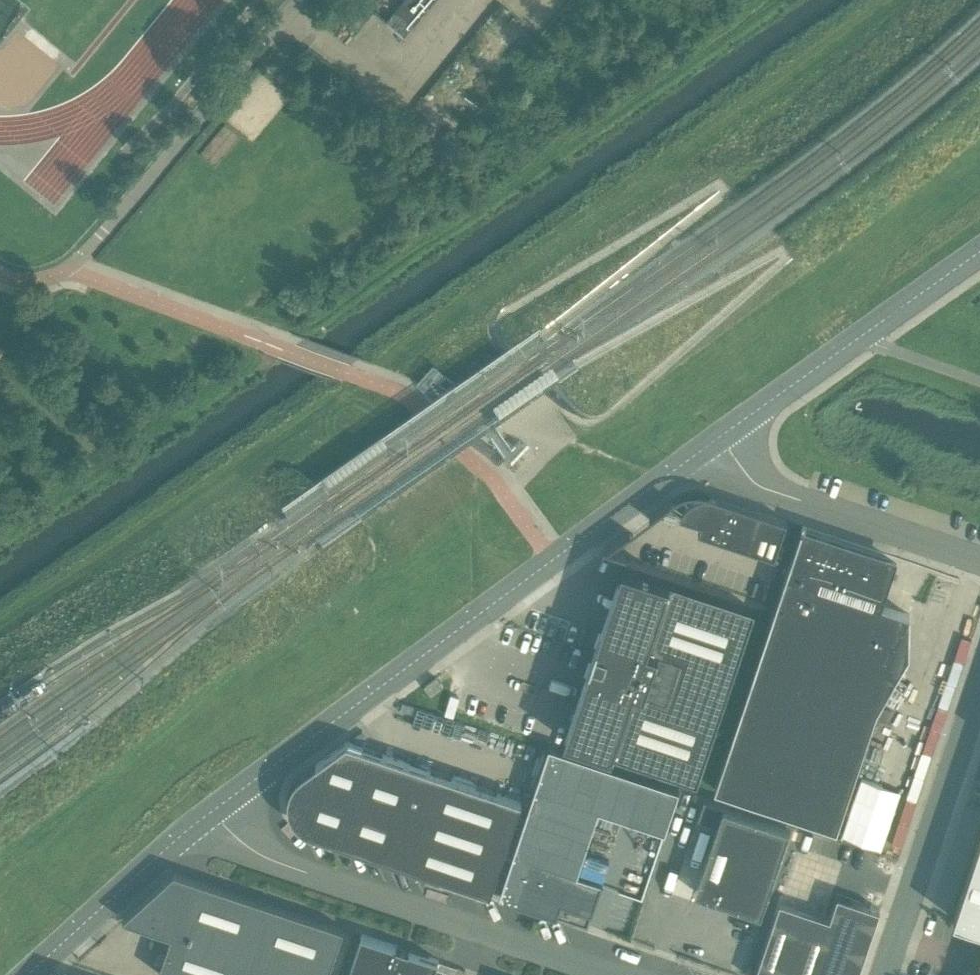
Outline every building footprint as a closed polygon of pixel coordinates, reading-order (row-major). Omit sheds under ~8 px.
[(434,0),(402,0),(386,19),(405,35),(434,0)] [(716,496),(705,495),(682,511),(680,514),(680,516),(687,518),(685,522),(695,525),(696,521),(701,523),(698,531),(775,557),(787,520),(716,496)] [(806,526),(802,525),(712,787),(837,829),(877,709),(897,674),(880,665),(910,614),(882,604),(888,586),(895,566),(896,562),(804,531),(806,526)] [(567,728),(564,738),(697,783),(755,609),(622,565),(618,575),(639,582),(620,638),(608,634),(605,643),(598,641),(599,641),(597,640),(591,659),(589,663),(591,664),(591,663),(597,665),(594,675),(606,679),(587,734),(567,728)] [(296,798),(296,800),(296,801),(296,803),(296,804),(296,806),(297,807),(297,809),(298,810),(298,811),(299,813),(300,814),(301,815),(302,817),(303,818),(304,819),(305,820),(306,821),(307,822),(308,822),(310,823),(311,824),(313,824),(331,831),(329,838),(491,892),(491,891),(522,799),(347,741),(316,764),(320,770),(306,781),(305,782),(304,783),(303,784),(302,785),(301,786),(300,787),(299,788),(299,790),(298,791),(297,792),(297,794),(297,795),(296,797),(296,798)] [(549,745),(499,895),(587,925),(588,925),(602,881),(578,873),(599,809),(666,831),(680,789),(549,745)] [(698,816),(717,822),(694,890),(761,912),(789,827),(704,798),(698,816)] [(953,917),(979,926),(979,837),(953,917)] [(174,871),(122,918),(171,934),(158,972),(166,974),(328,974),(344,928),(174,871)] [(755,974),(857,974),(875,922),(863,918),(868,904),(837,894),(830,917),(780,901),(755,974)] [(347,974),(433,974),(439,959),(361,933),(347,974)]
